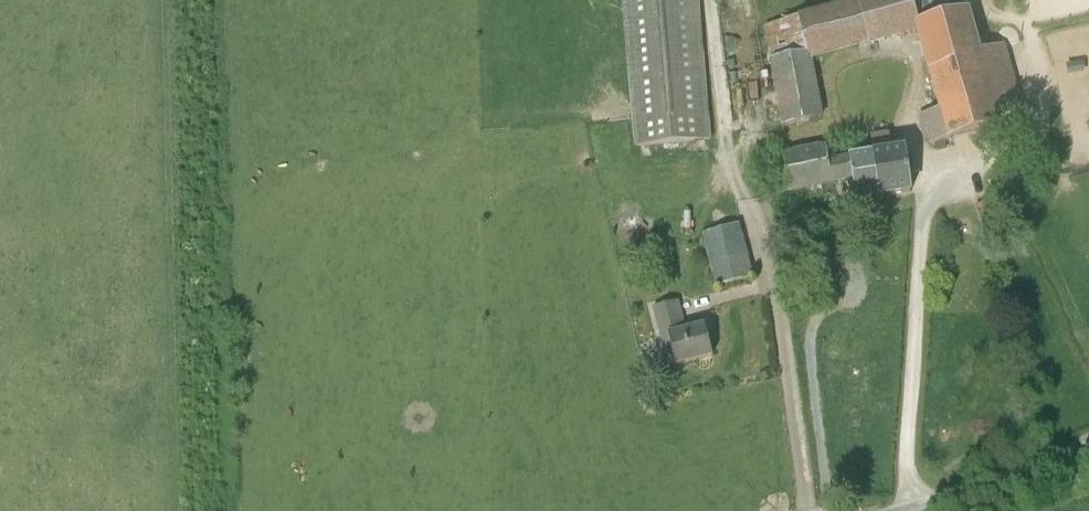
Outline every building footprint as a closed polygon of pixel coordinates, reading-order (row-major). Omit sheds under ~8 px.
[(701,0),(624,0),(636,147),(712,140),(701,0)] [(766,14),(764,0),(748,0),(751,17),(766,14)] [(998,115),(1023,107),(1007,45),(982,51),(970,9),(968,0),(851,0),(798,14),(799,17),(766,26),(770,46),(772,60),(770,60),(784,125),(826,119),(814,60),(918,32),(942,116),(921,121),(926,144),(927,147),(930,146),(929,145),(931,144),(1000,125),(998,115)] [(863,137),(866,155),(873,153),(876,172),(886,176),(889,195),(912,192),(905,149),(888,151),(885,133),(863,137)] [(760,152),(764,172),(768,194),(832,182),(828,160),(830,160),(827,145),(784,152),(783,148),(760,152)] [(828,160),(832,182),(853,177),(857,200),(889,195),(886,176),(876,172),(873,153),(866,155),(830,160),(828,160)] [(739,224),(704,233),(718,286),(752,277),(739,224)] [(653,307),(668,367),(714,355),(706,325),(688,330),(680,300),(653,307)]
